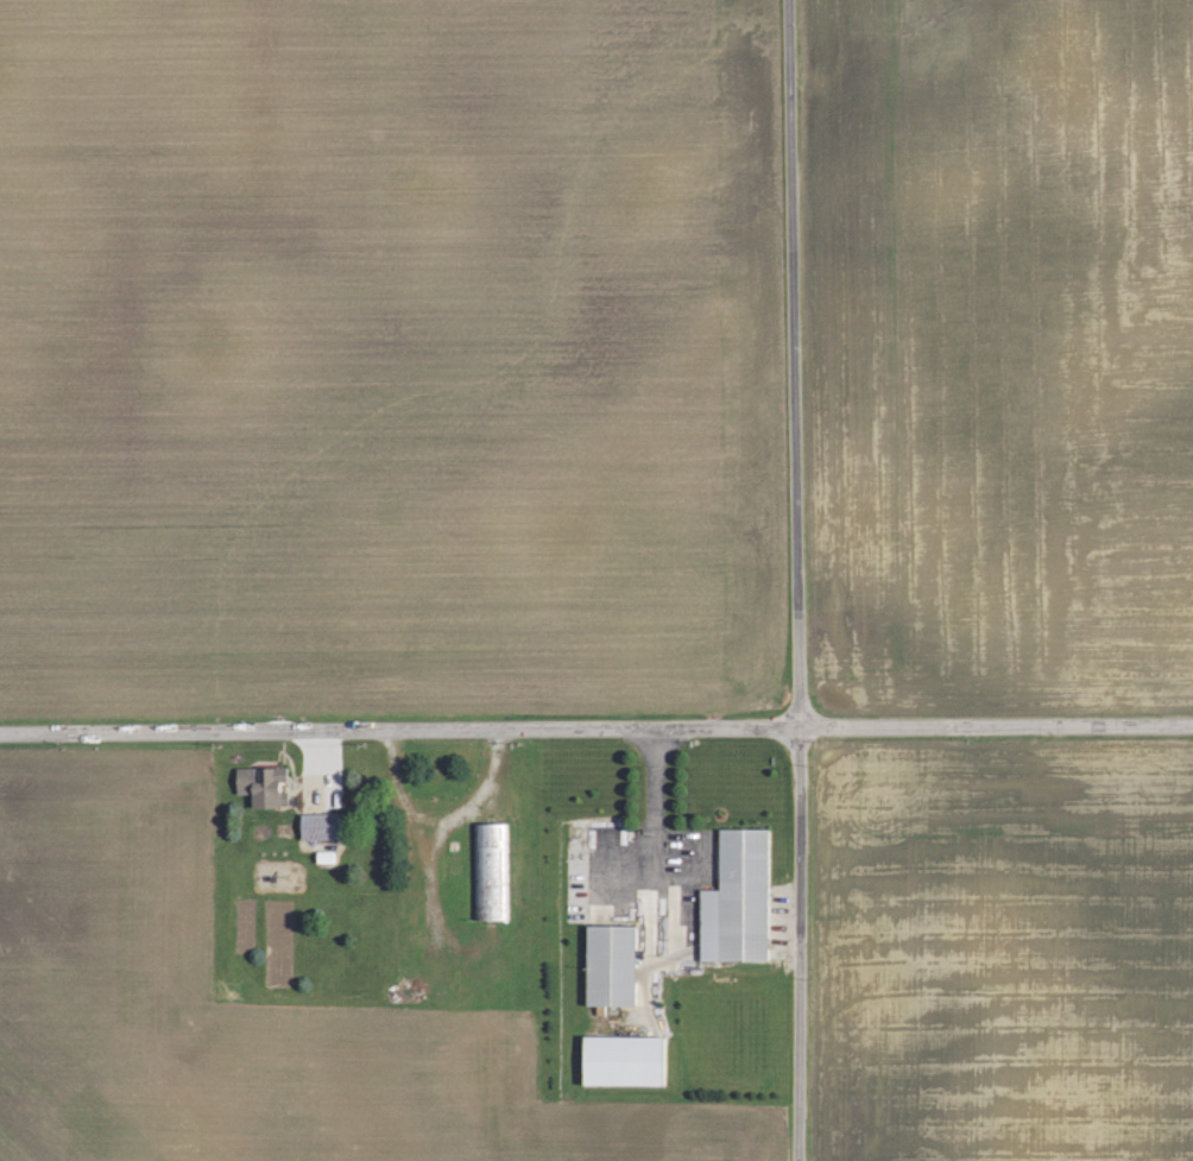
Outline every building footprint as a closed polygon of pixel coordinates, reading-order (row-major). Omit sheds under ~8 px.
[(252,808),(288,807),(288,792),(281,792),(280,782),(287,781),(287,766),(236,768),(237,794),(252,794),(252,808)] [(301,814),(302,841),(329,840),(328,813),(301,814)] [(476,824),(477,921),(508,920),(507,823),(476,824)] [(700,890),(700,961),(768,961),(768,829),(719,829),(719,890),(700,890)] [(636,927),(588,926),(587,1005),(635,1006),(636,927)] [(663,1086),(664,1037),(584,1036),(583,1085),(663,1086)]
